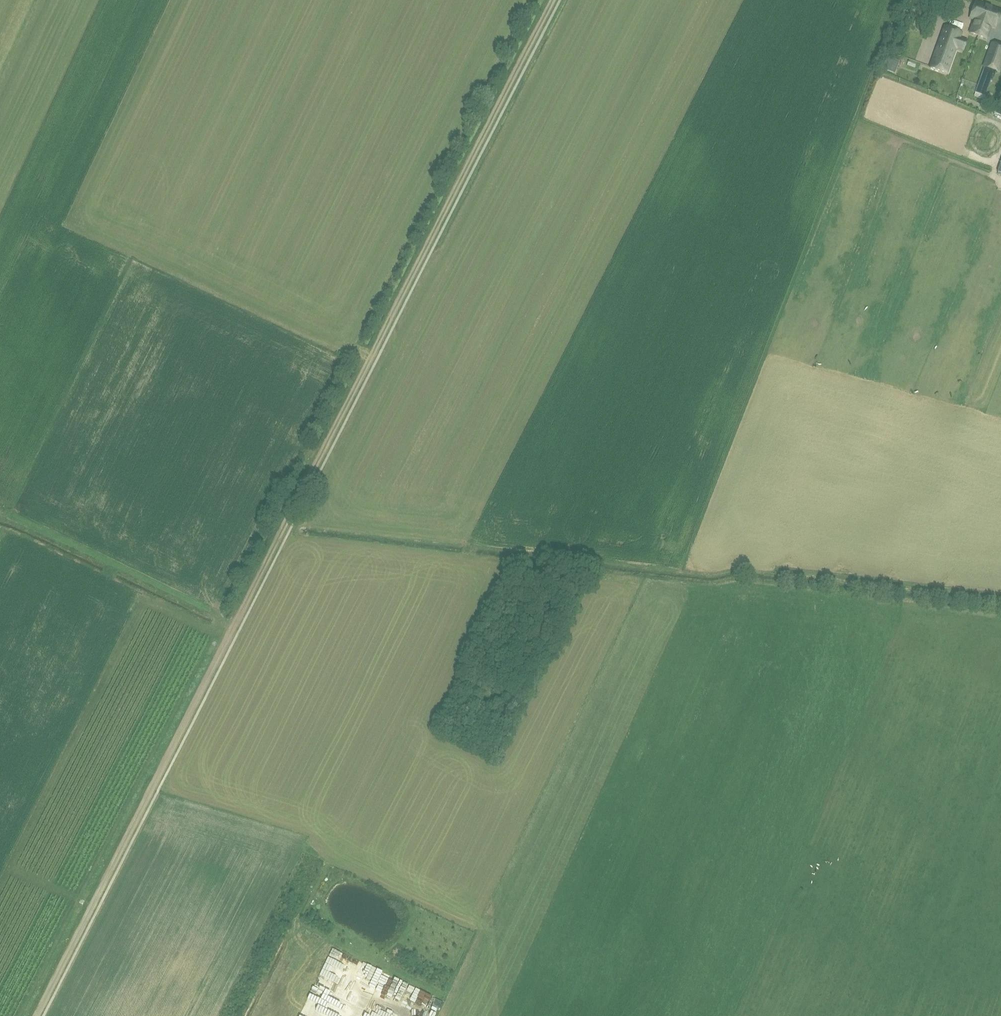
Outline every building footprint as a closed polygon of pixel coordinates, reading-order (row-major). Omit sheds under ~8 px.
[(1000,11),(976,3),(971,19),(975,20),(970,33),(986,39),(991,26),(995,27),(1000,11)] [(948,70),(956,48),(963,50),(966,41),(959,39),(961,34),(944,28),(930,68),(946,73),(948,70)] [(992,45),(984,67),(998,72),(1000,64),(1000,48),(992,45)] [(898,70),(901,63),(892,61),(888,72),(898,76),(900,70),(898,70)] [(948,81),(959,87),(962,81),(952,75),(948,81)] [(988,88),(978,85),(975,93),(985,96),(988,88)] [(350,995),(360,998),(366,976),(355,973),(350,995)] [(419,999),(412,1012),(419,1015),(422,1015),(433,996),(418,989),(414,997),(419,999)]
